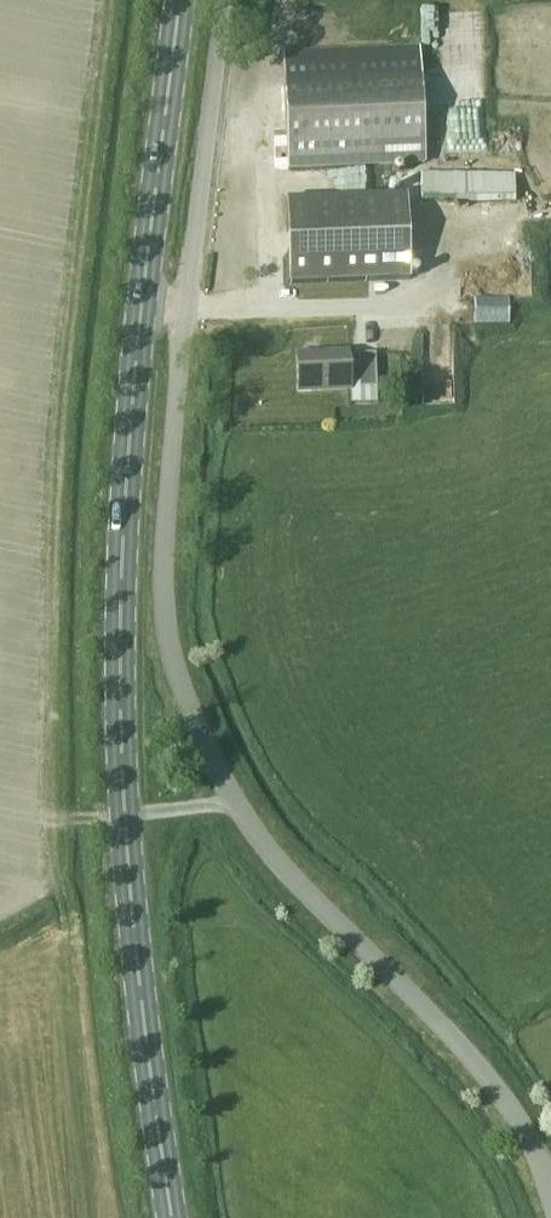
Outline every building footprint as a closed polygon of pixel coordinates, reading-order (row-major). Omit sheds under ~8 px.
[(418,51),(282,58),(288,172),(424,165),(418,51)] [(514,198),(514,172),(420,173),(420,199),(514,198)] [(410,282),(407,198),(286,203),(289,286),(410,282)] [(228,205),(228,220),(249,221),(250,206),(228,205)] [(508,324),(507,298),(473,299),(474,325),(508,324)] [(376,387),(374,350),(358,351),(358,362),(348,363),(348,352),(295,356),(298,391),(351,388),(350,384),(359,384),(360,388),(376,387)]
